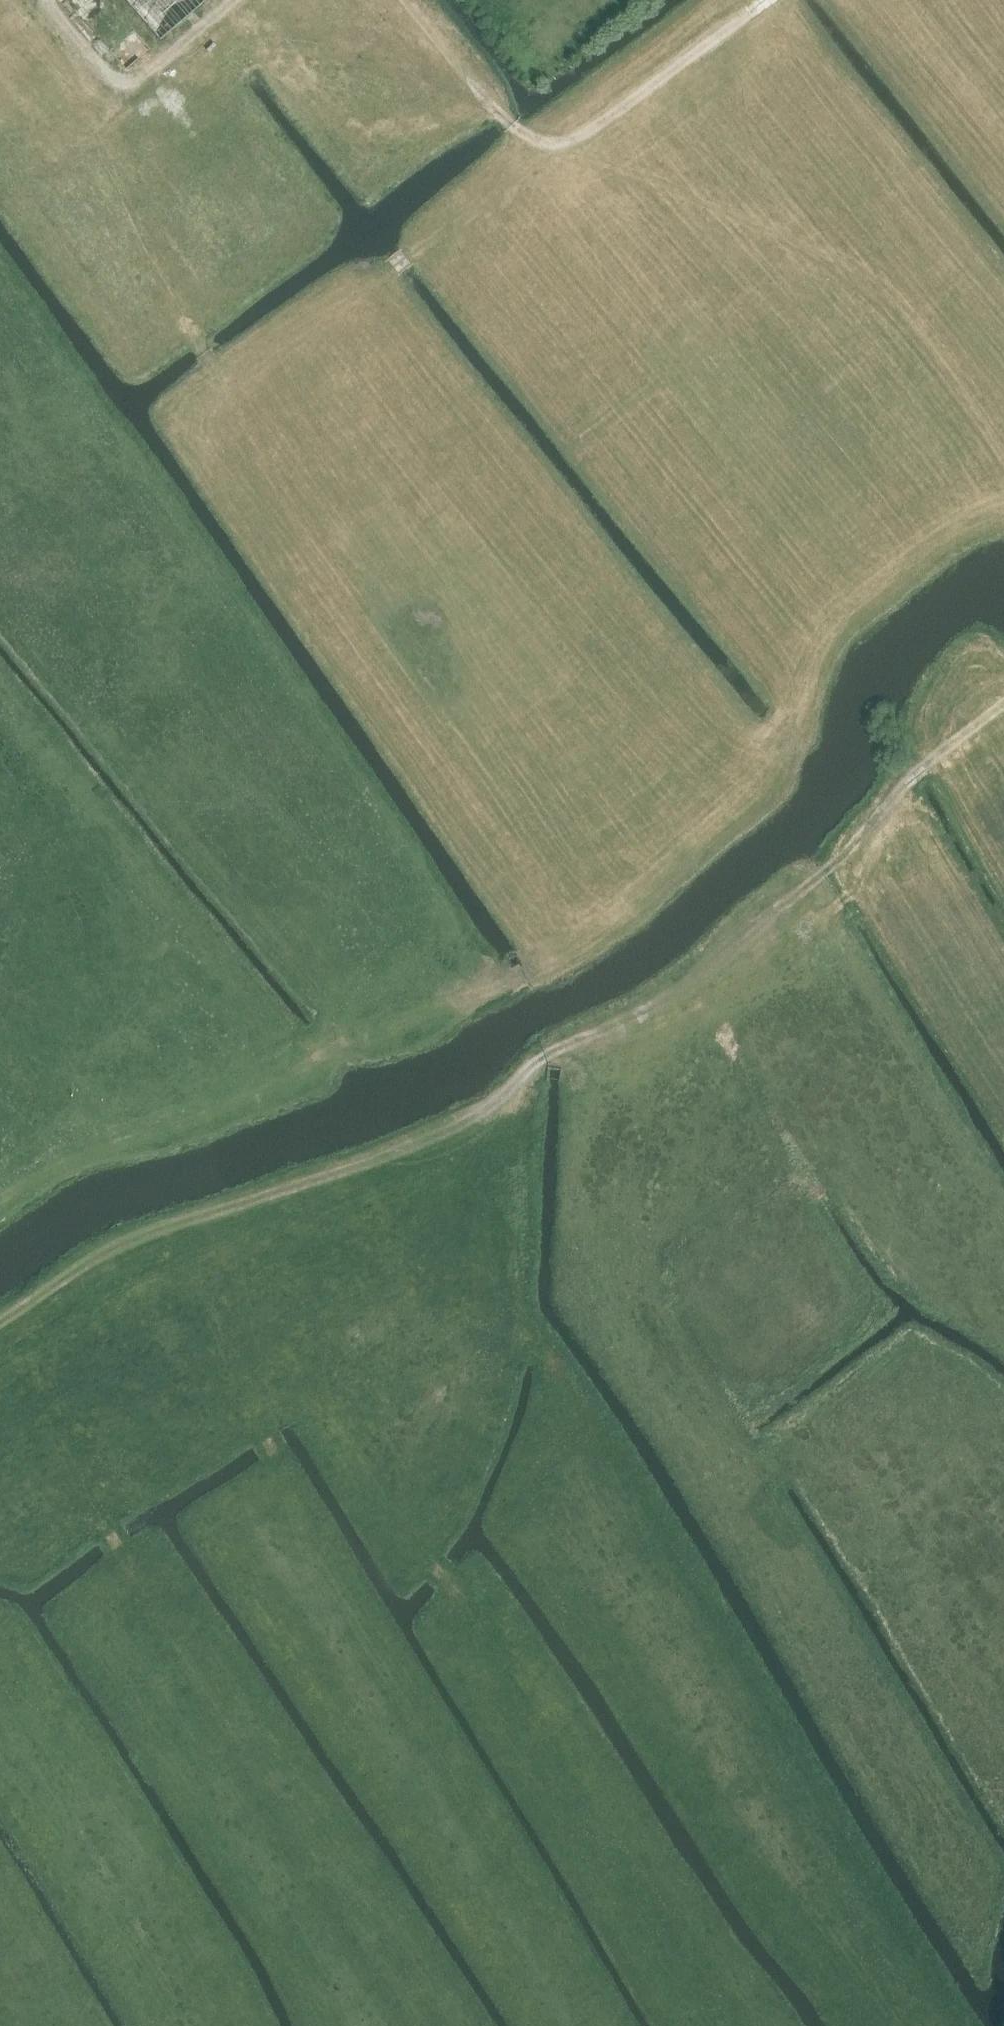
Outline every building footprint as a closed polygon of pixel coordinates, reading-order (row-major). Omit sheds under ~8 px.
[(160,40),(207,0),(127,0),(160,40)]
